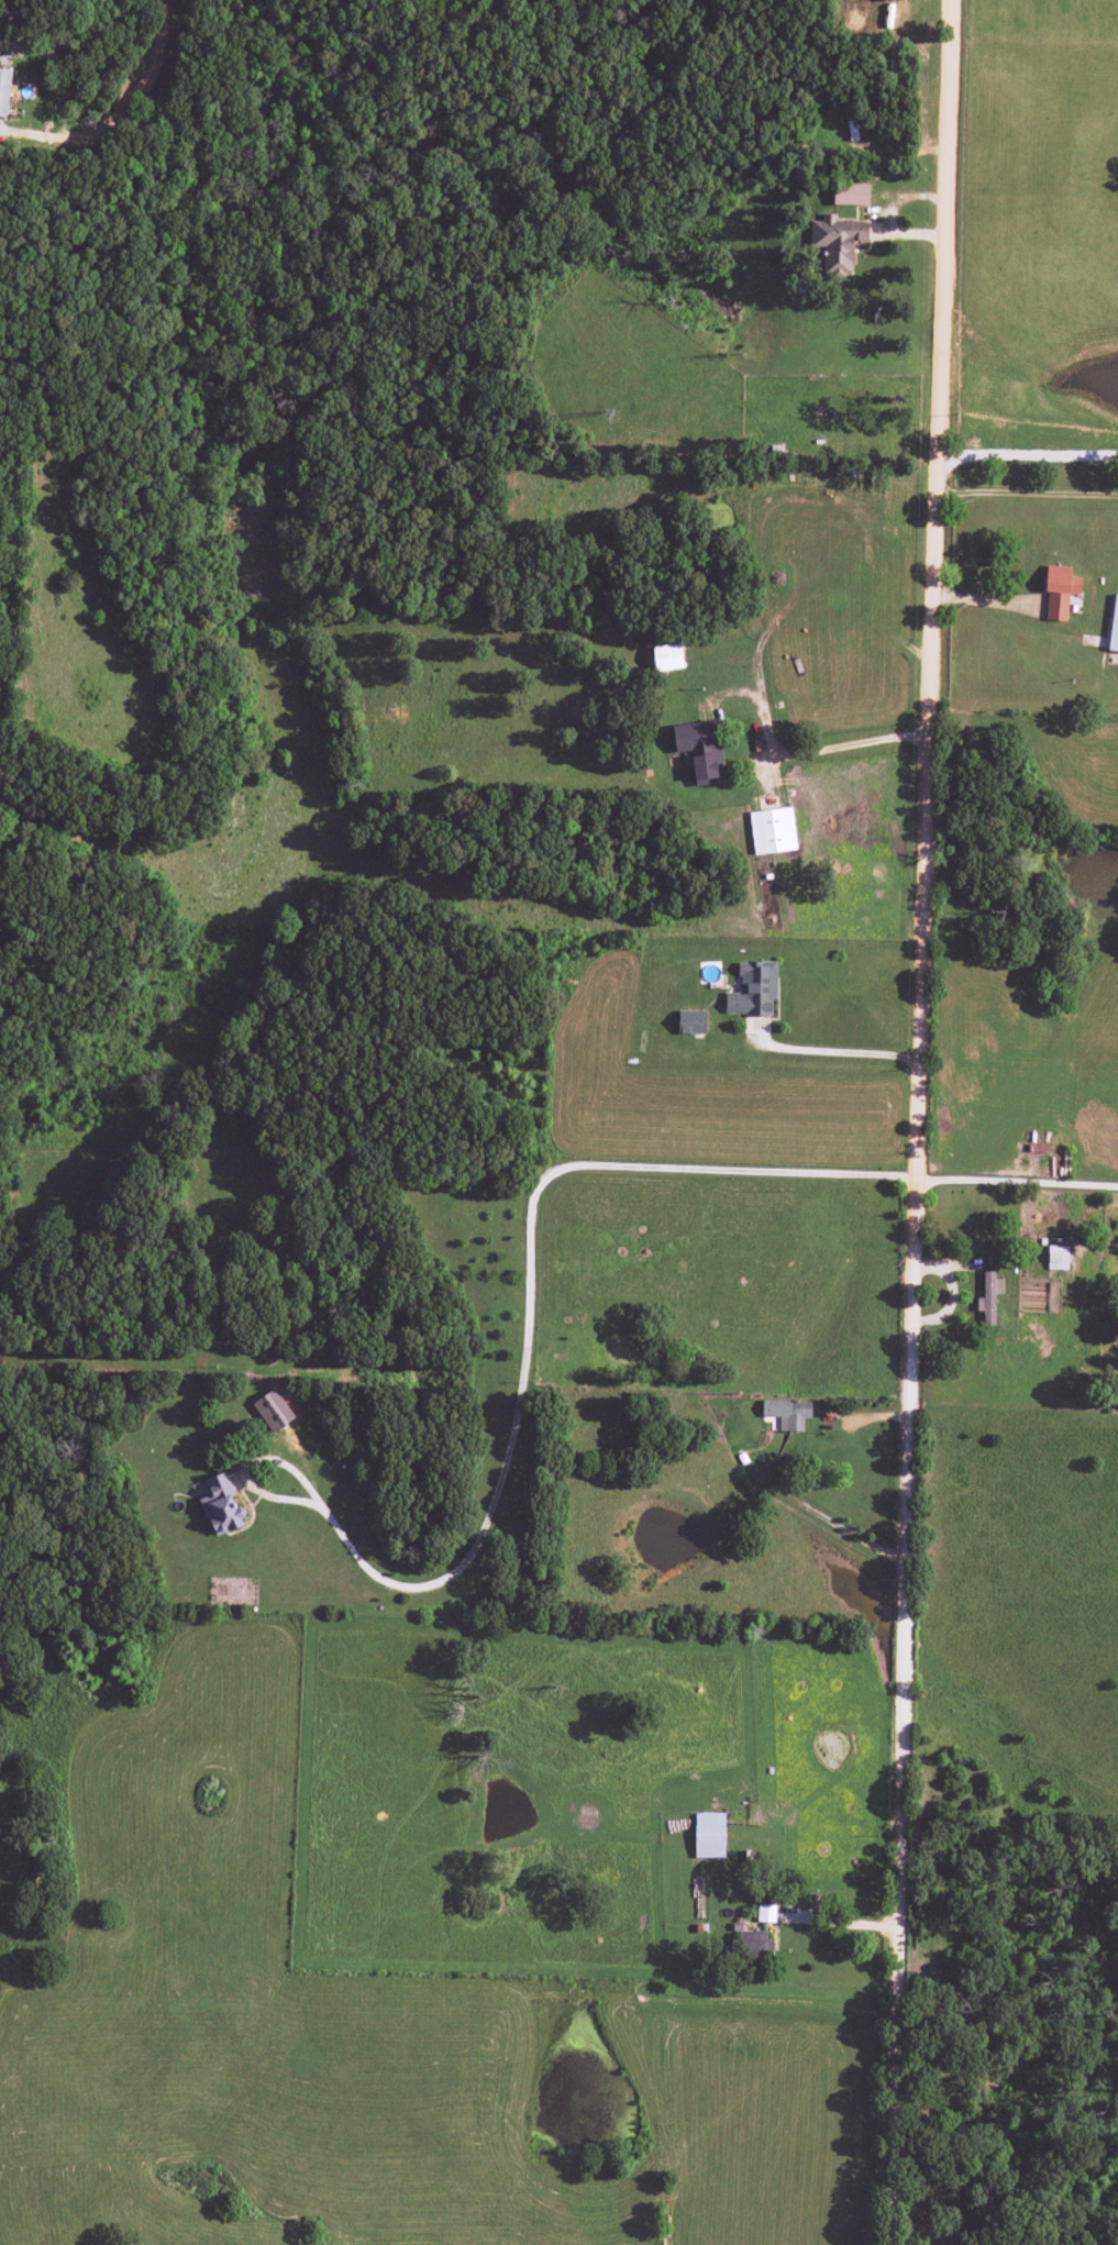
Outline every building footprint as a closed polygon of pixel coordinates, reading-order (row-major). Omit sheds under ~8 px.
[(885,17),(895,18),(896,0),(886,0),(885,17)] [(6,117),(11,69),(0,68),(0,116),(6,117)] [(868,184),(833,183),(833,205),(868,206),(868,184)] [(853,240),(867,240),(867,221),(836,221),(836,214),(822,214),(822,221),(810,221),(810,247),(823,247),(823,274),(852,274),(853,240)] [(1068,593),(1079,594),(1081,577),(1070,576),(1071,567),(1046,565),(1044,593),(1047,593),(1045,619),(1066,621),(1068,593)] [(1117,652),(1117,596),(1113,595),(1108,651),(1117,652)] [(683,668),(680,643),(652,648),(655,672),(683,668)] [(694,785),(722,782),(717,721),(672,725),(675,752),(691,751),(694,785)] [(749,812),(753,854),(795,850),(791,808),(749,812)] [(776,961),(739,961),(739,982),(746,982),(746,992),(724,992),(724,1015),(771,1015),(771,1000),(776,1000),(776,961)] [(677,1034),(705,1034),(705,1011),(678,1010),(677,1034)] [(1068,1246),(1048,1245),(1047,1269),(1067,1269),(1068,1246)] [(982,1298),(976,1297),(976,1311),(983,1311),(983,1324),(994,1325),(995,1294),(1002,1294),(1003,1279),(994,1279),(994,1271),(983,1271),(982,1298)] [(294,1417),(274,1388),(251,1404),(272,1433),(294,1417)] [(779,1417),(779,1431),(803,1432),(803,1419),(810,1419),(811,1402),(762,1400),(761,1416),(779,1417)] [(200,1498),(212,1535),(244,1525),(226,1472),(205,1479),(210,1495),(200,1498)] [(694,1857),(724,1858),(724,1813),(695,1812),(694,1857)] [(775,1905),(757,1905),(756,1921),(774,1922),(775,1905)] [(739,1931),(740,1954),(751,1954),(751,1957),(772,1956),(772,1940),(766,1940),(765,1931),(739,1931)]
